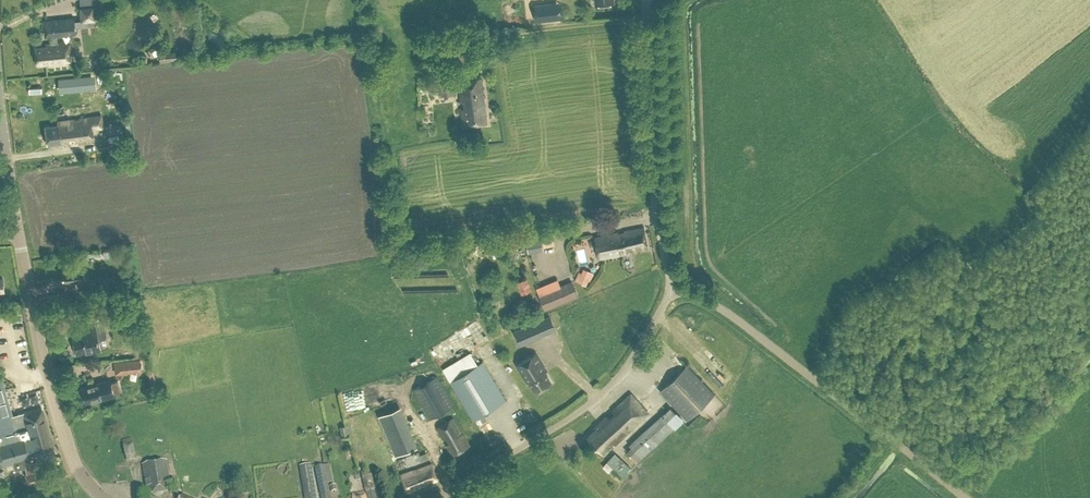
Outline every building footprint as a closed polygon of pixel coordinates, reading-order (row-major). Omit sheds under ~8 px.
[(535,8),(536,19),(551,18),(554,17),(553,2),(535,4),(535,8)] [(93,5),(81,7),(82,18),(82,19),(95,18),(93,5)] [(48,65),(66,63),(73,62),(71,43),(64,44),(64,42),(64,41),(58,42),(56,35),(76,33),(76,28),(83,27),(82,19),(75,20),(75,19),(74,16),(42,20),(43,29),(45,29),(46,36),(51,35),(51,43),(46,43),(46,46),(35,47),(37,64),(48,62),(48,65)] [(161,62),(177,60),(176,50),(160,52),(161,62)] [(439,75),(442,95),(455,94),(452,73),(439,75)] [(486,122),(481,77),(458,80),(459,103),(462,103),(463,108),(460,109),(462,124),(486,122)] [(74,117),(78,143),(94,141),(91,115),(74,117)] [(58,124),(45,125),(48,144),(69,141),(70,144),(78,143),(74,117),(58,119),(58,124)] [(625,231),(618,232),(621,245),(625,244),(627,252),(649,248),(645,225),(624,229),(625,231)] [(621,245),(618,232),(617,230),(595,235),(600,257),(627,252),(625,244),(621,245)] [(525,234),(528,251),(544,248),(541,231),(525,234)] [(464,260),(470,258),(468,250),(462,252),(464,260)] [(569,266),(566,250),(557,251),(560,267),(569,266)] [(586,284),(590,275),(578,270),(574,279),(586,284)] [(109,277),(98,279),(100,288),(111,285),(109,277)] [(521,294),(532,289),(527,277),(516,281),(521,294)] [(504,299),(514,295),(507,280),(497,284),(504,299)] [(545,308),(577,295),(571,280),(539,293),(545,308)] [(80,289),(97,287),(97,281),(80,283),(80,289)] [(528,307),(538,304),(537,298),(527,301),(528,307)] [(86,353),(101,350),(98,338),(105,336),(101,313),(89,315),(91,332),(74,335),(77,353),(86,351),(86,353)] [(556,329),(550,315),(514,329),(521,344),(556,329)] [(59,353),(66,352),(65,342),(58,343),(59,353)] [(535,351),(516,363),(527,381),(529,380),(535,390),(551,380),(543,367),(545,366),(535,351)] [(139,358),(127,360),(128,372),(141,370),(139,358)] [(450,381),(473,419),(505,399),(483,361),(450,381)] [(124,374),(122,362),(94,366),(96,378),(124,374)] [(659,390),(687,419),(714,393),(687,364),(659,390)] [(414,389),(431,418),(454,404),(437,375),(414,389)] [(85,401),(103,396),(104,399),(115,395),(110,378),(81,387),(85,401)] [(2,466),(7,465),(13,464),(14,468),(14,470),(26,467),(27,472),(26,473),(29,484),(51,478),(46,461),(49,461),(55,459),(41,408),(24,412),(24,413),(17,415),(17,416),(12,417),(1,379),(0,380),(0,466),(2,466)] [(613,447),(650,412),(631,392),(612,409),(615,411),(608,418),(606,415),(594,426),(596,429),(587,437),(602,454),(611,445),(613,447)] [(325,396),(327,412),(337,411),(336,395),(325,396)] [(378,414),(395,454),(417,445),(400,405),(378,414)] [(626,451),(633,459),(636,462),(641,457),(673,428),(661,414),(629,444),(631,446),(626,451)] [(463,437),(461,434),(463,433),(453,417),(436,427),(444,440),(447,438),(450,443),(447,444),(453,455),(470,445),(465,436),(463,437)] [(347,424),(339,426),(341,435),(349,433),(347,424)] [(122,440),(126,462),(137,461),(133,439),(122,440)] [(419,450),(404,456),(407,465),(423,460),(420,453),(419,450)] [(621,457),(613,466),(617,470),(623,476),(631,467),(621,457)] [(609,471),(613,466),(607,461),(602,465),(609,471)] [(166,462),(142,466),(145,482),(149,482),(150,490),(146,491),(147,497),(150,497),(153,497),(154,497),(176,497),(170,496),(169,487),(170,487),(166,462)] [(425,485),(438,480),(432,463),(401,474),(408,492),(418,488),(425,485)] [(305,497),(317,497),(311,465),(300,467),(305,497)] [(315,469),(321,496),(329,494),(324,468),(315,469)] [(618,481),(623,476),(617,470),(612,476),(618,481)] [(368,497),(376,497),(371,477),(363,479),(368,497)]
